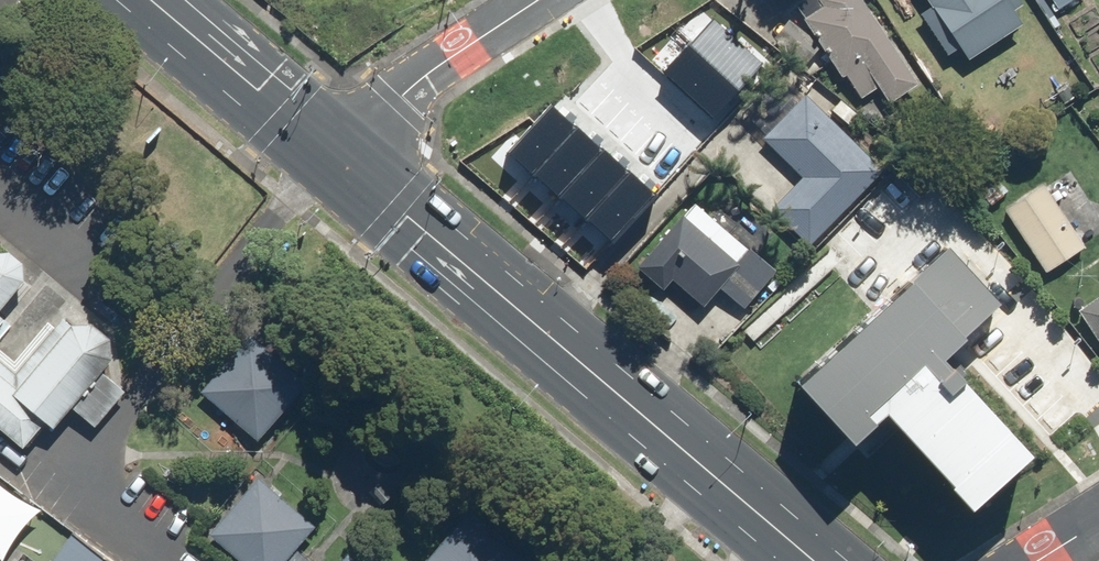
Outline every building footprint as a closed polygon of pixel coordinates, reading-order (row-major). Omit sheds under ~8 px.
[(858,0),(813,0),(819,8),(803,19),(860,102),(878,90),(888,104),(917,84),(858,0)] [(969,52),(1033,11),(1026,0),(935,0),(969,52)] [(1059,12),(1076,0),(1051,0),(1059,12)] [(714,20),(663,75),(714,121),(764,67),(714,20)] [(882,172),(787,75),(757,105),(775,124),(760,138),(800,178),(769,208),(806,246),(882,172)] [(511,150),(613,236),(653,189),(551,103),(511,150)] [(1040,185),(1002,210),(1044,274),(1082,250),(1040,185)] [(772,271),(692,203),(633,272),(660,296),(671,282),(703,309),(720,289),(741,307),(772,271)] [(998,295),(944,236),(792,373),(846,432),(880,402),(967,498),(1036,436),(948,340),(998,295)] [(25,280),(0,260),(0,309),(25,280)] [(1075,312),(1098,348),(1098,296),(1075,312)] [(23,446),(45,421),(54,429),(72,407),(93,425),(123,389),(100,370),(116,351),(67,310),(13,373),(0,362),(0,427),(23,446)] [(303,384),(251,338),(203,391),(255,438),(303,384)] [(260,476),(208,534),(238,560),(282,560),(315,524),(260,476)] [(462,516),(423,560),(515,560),(462,516)] [(69,537),(51,560),(100,560),(69,537)]
